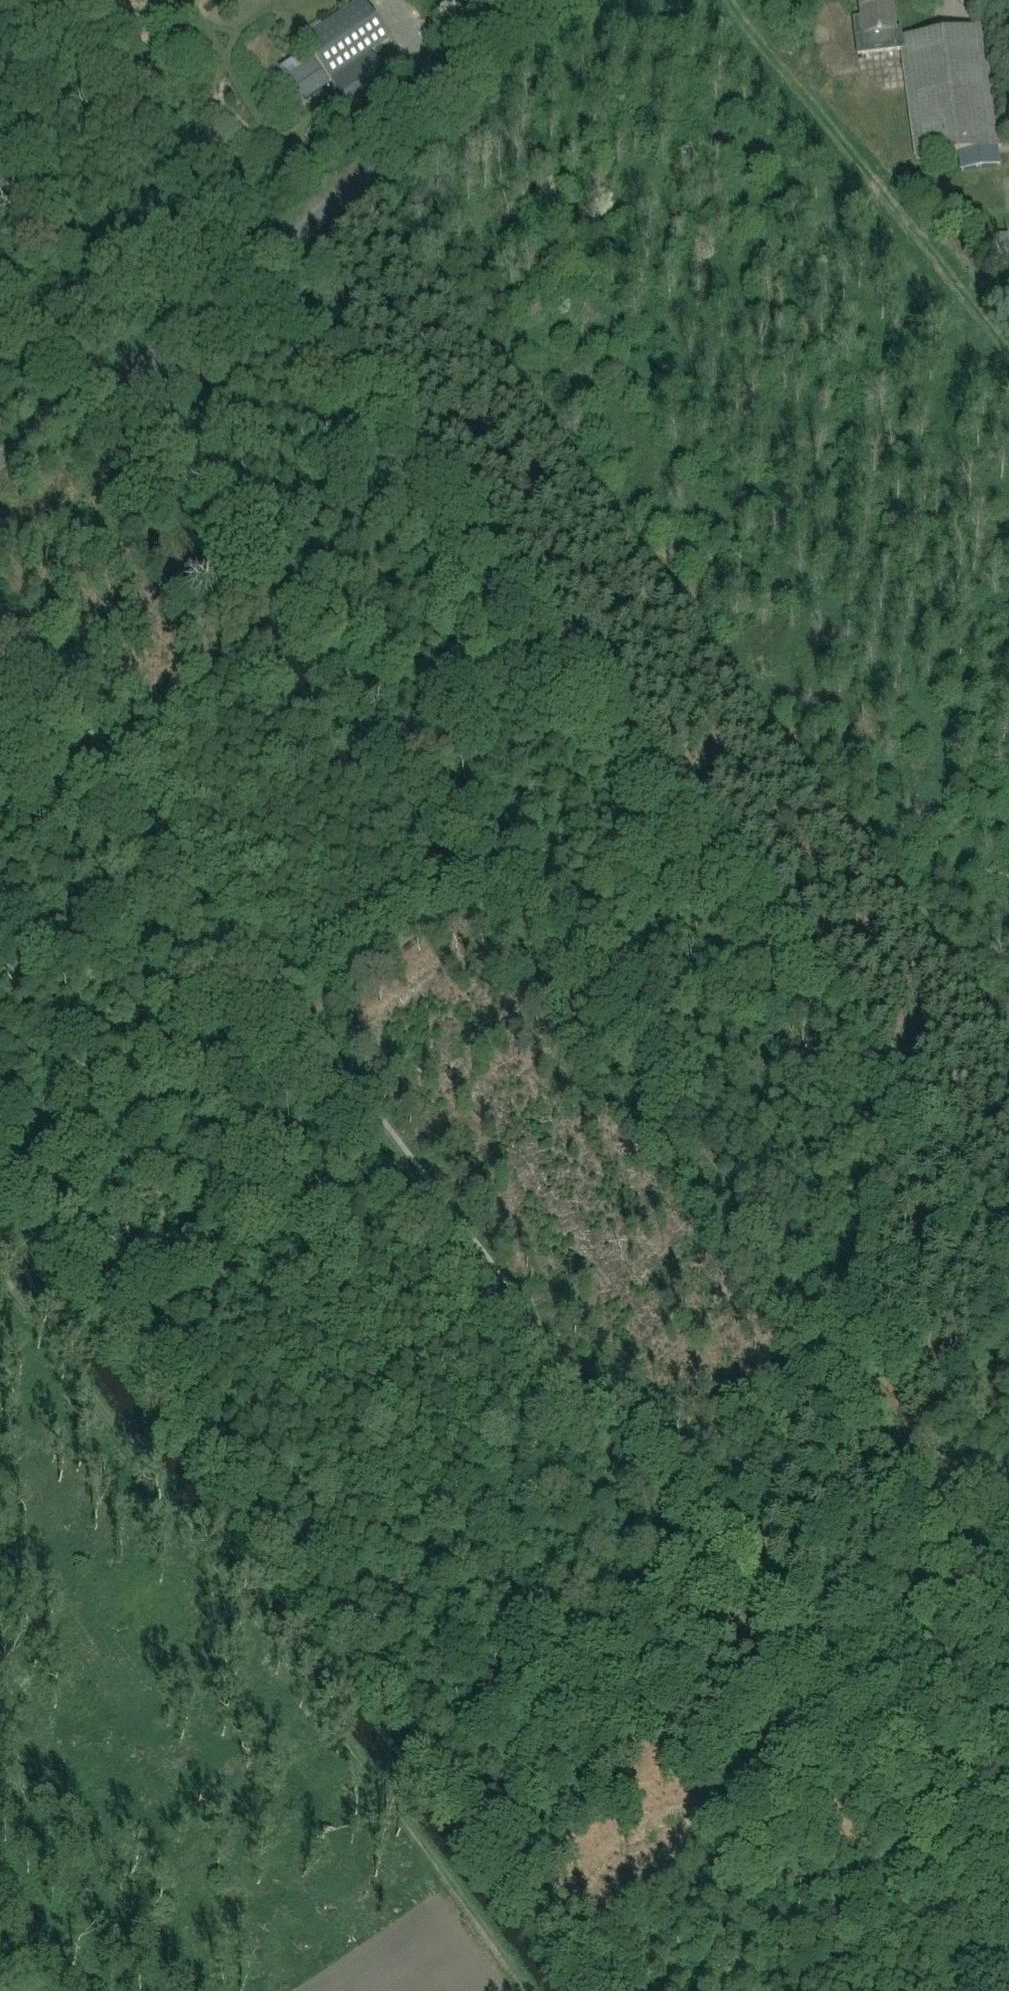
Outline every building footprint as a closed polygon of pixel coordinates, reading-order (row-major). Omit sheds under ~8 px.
[(1001,147),(986,27),(902,38),(901,28),(895,29),(891,0),(859,0),(861,18),(853,19),(858,55),(902,50),(916,158),(957,153),(1001,147)] [(331,81),(371,54),(390,41),(363,1),(304,41),(331,81)] [(373,57),(333,85),(356,118),(395,90),(373,57)]
